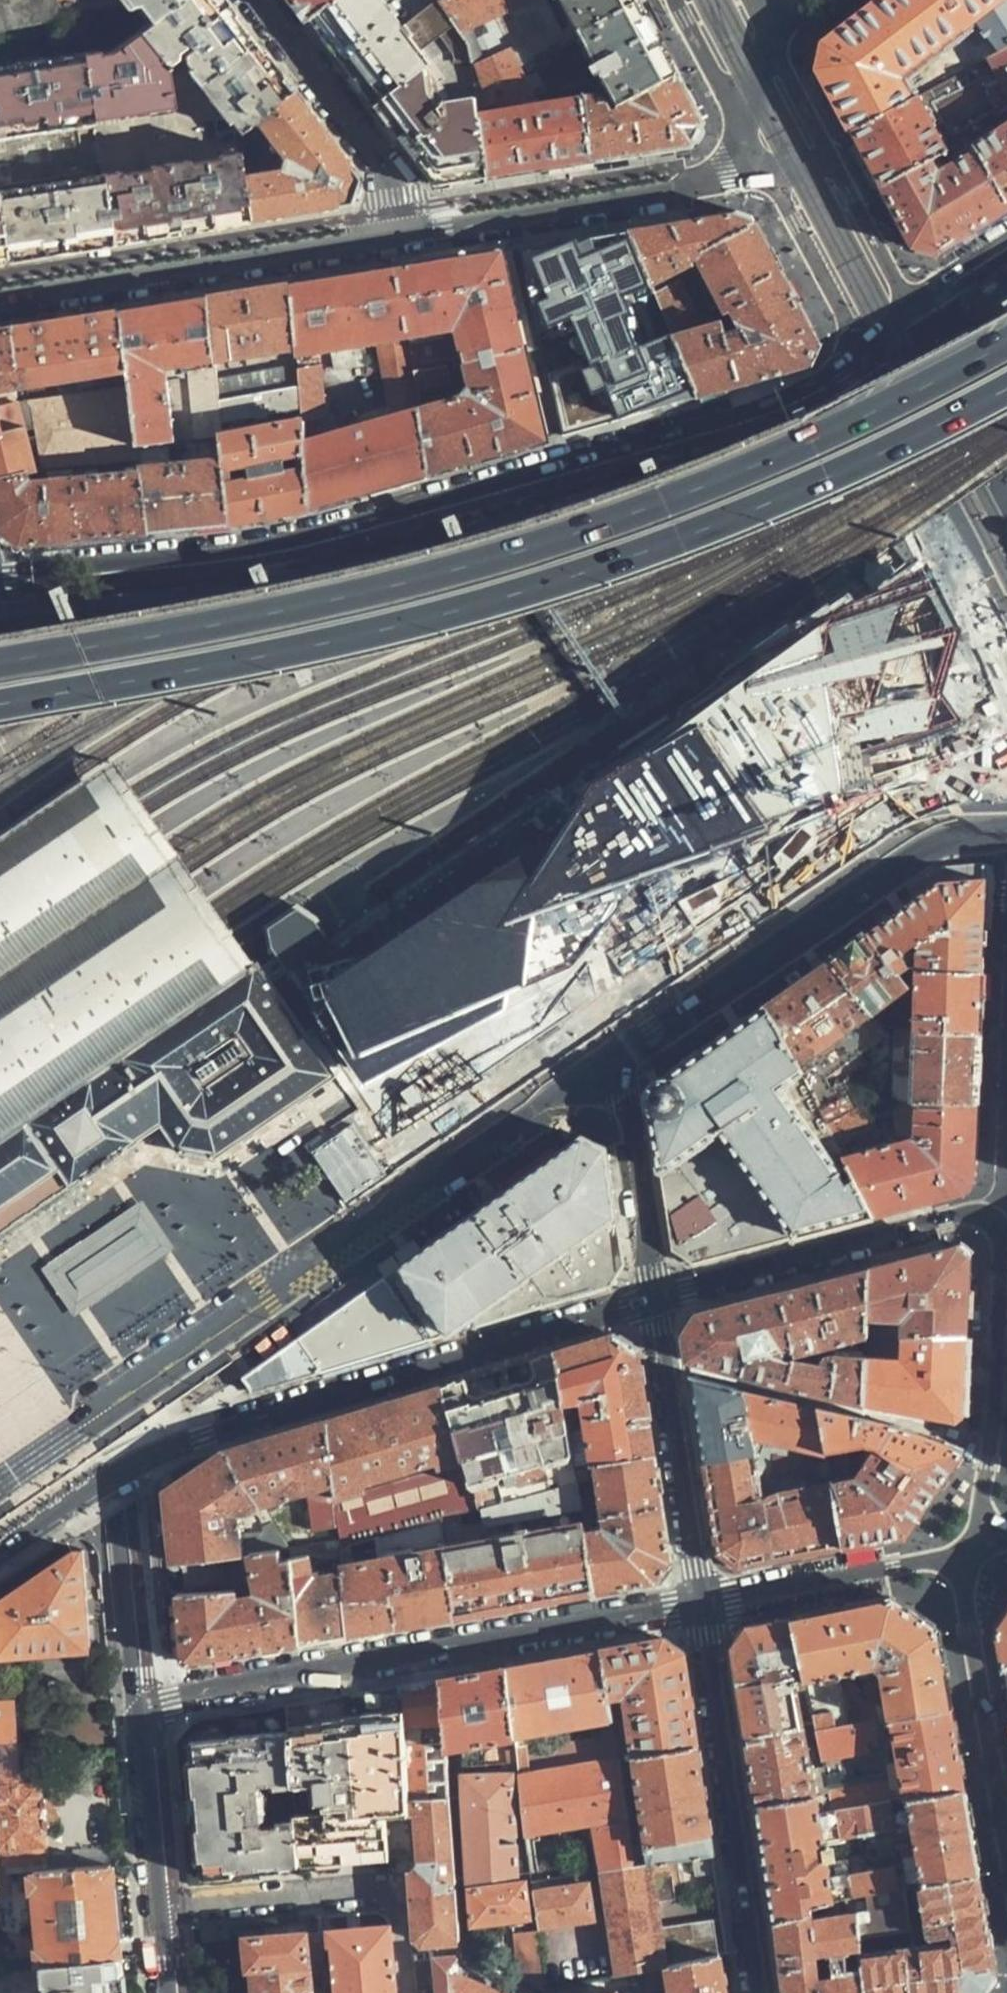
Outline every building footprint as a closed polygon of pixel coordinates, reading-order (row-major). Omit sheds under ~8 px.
[(63,15),(60,0),(0,0),(0,29),(63,15)] [(63,15),(134,0),(60,0),(63,15)] [(149,19),(173,0),(135,0),(149,19)] [(220,0),(173,0),(149,19),(137,29),(164,62),(175,53),(183,57),(236,129),(238,128),(252,116),(288,89),(273,69),(226,8),(220,0)] [(311,21),(340,0),(295,0),(311,21)] [(311,21),(326,40),(376,106),(427,173),(452,183),(491,177),(480,116),(478,108),(477,100),(448,104),(434,85),(443,78),(421,49),(454,24),(440,0),(437,0),(404,25),(386,0),(340,0),(311,21)] [(579,28),(576,30),(566,26),(560,29),(548,0),(440,0),(454,24),(467,47),(474,87),(518,66),(568,40),(578,35),(582,33),(640,3),(639,0),(565,0),(579,28)] [(853,130),(908,101),(899,84),(895,86),(890,79),(893,69),(899,70),(983,10),(997,0),(883,0),(825,43),(821,70),(835,96),(853,130)] [(1006,47),(1006,0),(997,0),(983,10),(1005,48),(1006,47)] [(660,40),(640,3),(582,33),(595,57),(590,60),(604,85),(609,86),(610,89),(620,106),(679,76),(660,40)] [(77,54),(88,117),(171,103),(164,62),(137,29),(109,50),(77,54)] [(580,40),(578,35),(568,40),(571,45),(580,40)] [(1005,48),(998,52),(1006,67),(1006,47),(1005,48)] [(908,101),(936,151),(1002,108),(988,84),(1006,74),(1006,67),(998,52),(950,77),(917,96),(908,101)] [(236,129),(183,57),(175,53),(164,62),(171,103),(88,117),(99,176),(167,165),(235,154),(235,152),(231,132),(236,129)] [(88,117),(77,54),(0,67),(0,133),(88,117)] [(917,96),(950,77),(938,58),(922,68),(921,66),(913,75),(917,96)] [(477,100),(478,108),(535,100),(518,66),(474,87),(477,100)] [(988,84),(1002,108),(1006,105),(1006,74),(988,84)] [(686,89),(679,76),(620,106),(613,110),(608,102),(602,98),(584,100),(595,160),(692,145),(704,123),(686,89)] [(354,175),(288,89),(252,116),(281,155),(277,168),(239,175),(245,216),(347,201),(350,187),(354,175)] [(480,116),(491,177),(543,168),(595,160),(584,100),(480,116)] [(908,101),(853,130),(858,139),(882,185),(936,151),(908,101)] [(882,185),(914,246),(939,253),(982,226),(1006,210),(1006,117),(1002,108),(936,151),(882,185)] [(99,176),(88,117),(0,133),(0,191),(99,176)] [(231,132),(235,152),(241,151),(238,128),(236,129),(231,132)] [(212,222),(245,216),(239,175),(235,154),(167,165),(179,227),(212,222)] [(99,176),(110,238),(144,232),(179,227),(167,165),(99,176)] [(5,254),(56,246),(110,238),(99,176),(0,191),(0,224),(5,254)] [(803,307),(757,217),(739,208),(702,214),(635,225),(651,270),(704,263),(731,316),(708,321),(673,330),(697,397),(755,379),(810,363),(819,338),(803,307)] [(535,306),(562,435),(697,397),(673,330),(653,278),(651,270),(635,225),(578,235),(521,244),(535,306)] [(463,361),(527,351),(504,247),(451,256),(400,264),(410,337),(414,369),(446,364),(463,361)] [(294,282),(298,347),(298,355),(332,349),(361,345),(380,342),(410,337),(400,264),(346,273),(294,282)] [(653,278),(673,330),(708,321),(702,311),(698,311),(680,274),(653,278)] [(210,296),(216,361),(298,347),(294,282),(254,289),(210,296)] [(132,367),(133,384),(139,443),(163,440),(197,436),(222,434),(221,421),(219,399),(217,377),(216,361),(210,296),(167,303),(125,310),(132,367)] [(132,367),(125,310),(103,314),(47,323),(0,331),(0,389),(132,367)] [(374,490),(428,474),(419,408),(417,392),(414,369),(410,337),(380,342),(387,405),(364,413),(367,423),(360,425),(336,432),(334,412),(327,411),(323,365),(299,368),(300,390),(301,411),(302,426),(306,509),(374,490)] [(361,345),(332,349),(335,367),(363,362),(361,345)] [(419,408),(428,474),(517,448),(546,440),(527,351),(463,361),(470,394),(419,408)] [(446,364),(414,369),(417,392),(449,387),(446,364)] [(217,377),(219,399),(300,390),(299,368),(299,366),(217,377)] [(37,424),(45,467),(141,458),(139,443),(133,384),(24,401),(29,426),(37,424)] [(219,399),(221,421),(301,411),(300,390),(219,399)] [(23,474),(45,467),(37,424),(29,426),(24,401),(2,405),(0,393),(0,480),(23,474)] [(268,516),(306,509),(302,426),(222,434),(230,522),(268,516)] [(188,526),(230,522),(222,434),(197,436),(199,457),(165,460),(163,440),(139,443),(141,458),(142,468),(149,530),(188,526)] [(149,530),(142,468),(46,478),(25,480),(23,474),(0,480),(0,521),(2,528),(22,541),(38,540),(108,533),(149,530)] [(834,611),(305,994),(344,1053),(367,1087),(500,1014),(572,975),(596,941),(610,921),(624,944),(646,981),(924,799),(920,767),(917,739),(954,717),(945,704),(940,696),(956,637),(928,564),(834,611)] [(30,1122),(45,1112),(109,1069),(125,1057),(134,1051),(157,1036),(182,1019),(222,992),(228,987),(261,965),(230,949),(217,931),(205,914),(191,893),(178,873),(163,852),(150,832),(136,812),(125,796),(112,776),(102,762),(0,833),(0,1142),(30,1122)] [(942,880),(868,933),(899,973),(917,970),(983,972),(986,877),(962,879),(942,880)] [(270,927),(273,947),(315,920),(298,909),(270,927)] [(851,944),(832,958),(871,1010),(907,985),(899,973),(868,933),(851,944)] [(871,1010),(832,958),(795,984),(766,1005),(803,1073),(802,1074),(808,1086),(885,1031),(884,1029),(880,1023),(871,1010)] [(261,965),(228,987),(222,992),(182,1019),(157,1036),(134,1051),(125,1057),(109,1069),(45,1112),(30,1122),(0,1142),(0,1234),(2,1233),(22,1219),(30,1214),(56,1197),(99,1168),(141,1139),(152,1132),(170,1157),(206,1164),(222,1153),(265,1123),(304,1097),(333,1079),(325,1065),(302,1027),(285,1004),(273,984),(261,965)] [(982,1002),(983,972),(917,970),(914,1030),(981,1032),(982,1002)] [(803,1073),(766,1005),(696,1055),(668,1075),(668,1077),(658,1081),(654,1083),(649,1090),(648,1094),(648,1099),(650,1106),(656,1114),(651,1117),(660,1175),(671,1251),(692,1265),(802,1236),(871,1217),(856,1178),(854,1178),(842,1153),(836,1141),(826,1121),(812,1094),(808,1086),(802,1074),(803,1073)] [(880,1023),(884,1029),(891,1029),(884,1019),(880,1023)] [(892,1097),(977,1101),(979,1063),(981,1032),(914,1030),(894,1029),(894,1032),(893,1051),(892,1097)] [(826,1121),(863,1104),(849,1077),(812,1094),(826,1121)] [(892,1102),(892,1097),(879,1096),(871,1100),(878,1117),(890,1112),(886,1104),(892,1102)] [(856,1178),(871,1217),(929,1202),(964,1193),(973,1180),(977,1101),(892,1097),(892,1102),(898,1132),(904,1131),(914,1129),(915,1134),(905,1137),(842,1153),(854,1178),(856,1178)] [(826,1121),(836,1141),(872,1122),(863,1104),(826,1121)] [(353,1117),(311,1144),(346,1200),(389,1174),(353,1117)] [(904,1131),(905,1137),(915,1134),(914,1129),(904,1131)] [(584,1137),(581,1135),(498,1195),(399,1264),(447,1334),(487,1322),(610,1288),(624,1264),(617,1215),(606,1146),(584,1137)] [(473,1184),(486,1200),(537,1161),(525,1145),(473,1184)] [(142,1198),(39,1267),(75,1320),(178,1251),(142,1198)] [(959,1245),(869,1268),(871,1336),(902,1335),(967,1334),(971,1254),(959,1245)] [(447,1334),(399,1264),(383,1275),(427,1339),(447,1334)] [(797,1287),(783,1291),(800,1353),(871,1336),(869,1268),(797,1287)] [(427,1339),(383,1275),(298,1336),(323,1372),(427,1339)] [(800,1353),(783,1291),(697,1314),(690,1326),(684,1335),(689,1359),(787,1386),(798,1358),(800,1353)] [(965,1375),(967,1334),(902,1335),(903,1346),(897,1346),(898,1374),(907,1376),(907,1380),(872,1371),(865,1404),(930,1418),(963,1423),(965,1375)] [(323,1372),(298,1336),(264,1361),(224,1389),(233,1399),(289,1382),(323,1372)] [(595,1461),(654,1452),(638,1348),(615,1336),(557,1354),(562,1392),(590,1388),(593,1408),(588,1409),(595,1461)] [(798,1358),(787,1386),(832,1397),(865,1404),(872,1371),(872,1356),(828,1353),(826,1360),(798,1358)] [(562,1392),(557,1354),(534,1360),(538,1374),(534,1381),(505,1390),(471,1400),(465,1381),(442,1388),(477,1509),(576,1480),(573,1464),(562,1392)] [(751,1435),(743,1390),(691,1376),(695,1402),(704,1464),(729,1459),(726,1439),(751,1435)] [(339,1546),(380,1536),(413,1526),(440,1519),(477,1509),(442,1388),(344,1417),(355,1452),(337,1458),(347,1492),(333,1497),(337,1527),(331,1528),(333,1541),(338,1541),(339,1546)] [(803,1404),(743,1390),(751,1435),(828,1453),(820,1408),(803,1404)] [(914,1525),(936,1493),(963,1454),(962,1448),(891,1424),(820,1408),(828,1453),(845,1547),(875,1542),(906,1537),(914,1525)] [(307,1428),(228,1451),(259,1505),(302,1491),(307,1530),(331,1528),(337,1527),(333,1497),(347,1492),(337,1458),(355,1452),(344,1417),(307,1428)] [(828,1453),(751,1435),(726,1439),(729,1459),(704,1464),(707,1484),(718,1553),(739,1567),(784,1558),(845,1547),(828,1453)] [(241,1554),(248,1553),(272,1549),(284,1547),(276,1534),(241,1538),(238,1510),(247,1508),(259,1505),(228,1451),(168,1492),(175,1561),(187,1560),(232,1555),(241,1554)] [(584,1532),(594,1593),(657,1582),(665,1570),(670,1560),(654,1452),(595,1461),(573,1464),(576,1480),(583,1526),(596,1523),(592,1495),(598,1494),(603,1528),(584,1532)] [(576,1480),(477,1509),(440,1519),(443,1538),(446,1551),(457,1616),(530,1604),(594,1593),(584,1532),(583,1526),(576,1480)] [(443,1538),(440,1519),(413,1526),(416,1541),(443,1538)] [(380,1536),(339,1546),(340,1549),(341,1558),(375,1552),(382,1551),(380,1536)] [(333,1541),(318,1543),(321,1552),(340,1549),(339,1546),(338,1541),(333,1541)] [(284,1547),(285,1556),(302,1643),(329,1639),(378,1630),(398,1626),(394,1604),(384,1600),(348,1596),(343,1572),(343,1571),(308,1577),(304,1554),(321,1552),(318,1543),(284,1547)] [(90,1650),(88,1621),(84,1548),(77,1547),(0,1598),(0,1657),(90,1650)] [(236,1597),(235,1588),(190,1591),(177,1592),(180,1625),(184,1661),(186,1663),(287,1645),(302,1643),(285,1556),(274,1557),(272,1549),(248,1553),(255,1584),(259,1587),(260,1593),(246,1596),(245,1599),(234,1605),(232,1600),(236,1597)] [(394,1604),(398,1626),(428,1621),(457,1616),(446,1551),(433,1553),(433,1551),(376,1561),(356,1564),(355,1561),(350,1561),(350,1565),(342,1566),(343,1571),(343,1572),(348,1596),(384,1600),(394,1604)] [(376,1561),(375,1552),(341,1558),(342,1566),(350,1565),(350,1561),(355,1561),(356,1564),(376,1561)] [(232,1555),(187,1560),(190,1591),(235,1588),(232,1555)] [(863,1603),(789,1619),(799,1680),(810,1679),(832,1674),(832,1680),(841,1682),(842,1682),(842,1672),(870,1668),(869,1644),(875,1643),(900,1601),(893,1596),(863,1603)] [(832,1674),(810,1679),(817,1722),(818,1728),(952,1705),(944,1655),(939,1628),(919,1614),(910,1608),(900,1601),(875,1643),(869,1644),(870,1668),(877,1666),(882,1674),(866,1677),(869,1700),(854,1704),(850,1704),(848,1693),(844,1694),(841,1682),(832,1680),(832,1674)] [(998,1631),(1006,1681),(1006,1618),(998,1631)] [(799,1680),(789,1619),(747,1627),(738,1638),(732,1645),(746,1734),(805,1724),(817,1722),(810,1679),(799,1680)] [(664,1641),(604,1652),(612,1701),(627,1697),(635,1756),(699,1746),(693,1707),(685,1655),(664,1641)] [(555,1661),(509,1670),(516,1739),(615,1721),(612,1701),(604,1652),(555,1661)] [(452,1680),(444,1682),(448,1750),(455,1749),(516,1739),(509,1670),(467,1678),(452,1680)] [(845,1681),(848,1693),(850,1704),(854,1704),(850,1680),(845,1681)] [(422,1686),(400,1690),(408,1815),(452,1811),(448,1750),(444,1682),(422,1686)] [(307,1706),(288,1709),(290,1737),(303,1866),(411,1856),(408,1815),(400,1690),(307,1706)] [(40,1758),(40,1755),(19,1743),(19,1728),(15,1728),(14,1698),(0,1698),(0,1771),(29,1770),(40,1770),(40,1758)] [(831,1809),(966,1786),(961,1750),(952,1705),(818,1728),(823,1759),(870,1751),(868,1739),(873,1738),(875,1750),(898,1747),(900,1760),(902,1776),(895,1777),(847,1785),(844,1762),(823,1765),(824,1766),(829,1792),(831,1809)] [(805,1724),(746,1734),(751,1768),(757,1804),(816,1794),(829,1792),(824,1766),(812,1768),(805,1724)] [(290,1737),(193,1744),(199,1800),(199,1810),(201,1825),(206,1874),(303,1866),(290,1737)] [(515,1742),(460,1752),(461,1766),(486,1762),(516,1758),(515,1747),(515,1742)] [(633,1807),(625,1747),(535,1759),(534,1743),(515,1747),(516,1758),(526,1849),(532,1847),(530,1829),(595,1819),(603,1868),(633,1864),(630,1844),(640,1842),(637,1816),(637,1811),(634,1812),(633,1807)] [(669,1859),(691,1856),(712,1854),(705,1795),(699,1746),(635,1756),(640,1805),(633,1807),(634,1812),(637,1811),(637,1816),(643,1815),(646,1842),(640,1842),(630,1844),(633,1864),(642,1862),(669,1859)] [(893,1761),(895,1777),(902,1776),(900,1760),(893,1761)] [(486,1762),(461,1766),(470,1881),(515,1875),(517,1881),(524,1880),(529,1880),(528,1871),(518,1872),(509,1770),(487,1773),(486,1762)] [(8,1869),(36,1868),(48,1868),(45,1845),(49,1843),(47,1828),(59,1828),(58,1813),(57,1798),(45,1798),(44,1782),(30,1784),(29,1770),(0,1771),(0,1870),(8,1869)] [(853,1896),(981,1870),(974,1831),(966,1786),(831,1809),(819,1812),(824,1843),(832,1841),(844,1839),(844,1834),(892,1828),(893,1831),(915,1828),(920,1861),(896,1866),(894,1859),(873,1863),(871,1863),(870,1865),(869,1867),(869,1869),(870,1871),(850,1874),(848,1859),(847,1859),(827,1862),(833,1900),(853,1896)] [(766,1863),(775,1920),(811,1910),(810,1905),(833,1900),(827,1862),(826,1855),(824,1843),(819,1812),(816,1794),(757,1804),(766,1863)] [(452,1811),(408,1815),(411,1856),(411,1862),(414,1887),(418,1944),(437,1943),(461,1942),(452,1811)] [(832,1841),(824,1843),(826,1855),(834,1854),(832,1841)] [(694,1875),(715,1872),(712,1854),(691,1856),(694,1875)] [(669,1859),(642,1862),(649,1905),(676,1901),(669,1859)] [(610,1914),(620,1974),(644,1969),(658,1966),(653,1933),(649,1905),(642,1862),(633,1864),(603,1868),(610,1914)] [(116,1939),(110,1864),(48,1868),(36,1868),(43,1964),(118,1956),(117,1947),(116,1939)] [(0,1870),(0,1894),(10,1893),(8,1869),(0,1870)] [(999,1973),(992,1937),(981,1870),(853,1896),(856,1909),(867,1992),(985,1992),(999,1973)] [(563,1886),(561,1875),(529,1880),(536,1914),(538,1926),(592,1917),(587,1883),(563,1886)] [(517,1881),(470,1887),(472,1923),(523,1915),(530,1914),(524,1880),(517,1881)] [(856,1909),(811,1916),(823,1992),(867,1992),(856,1909)] [(811,1916),(811,1910),(775,1920),(785,1992),(823,1992),(811,1916)] [(530,1914),(523,1915),(525,1930),(538,1928),(538,1926),(536,1914),(530,1914)] [(653,1933),(658,1966),(662,1965),(668,1964),(719,1953),(726,1951),(721,1922),(653,1933)] [(389,1923),(359,1927),(331,1930),(336,1992),(396,1992),(389,1923)] [(266,1935),(306,1931),(306,1924),(266,1928),(266,1935)] [(515,1959),(518,1974),(546,1987),(548,1987),(538,1928),(525,1930),(511,1933),(515,1959)] [(319,1930),(306,1931),(266,1935),(240,1938),(242,1967),(245,1967),(247,1992),(325,1992),(324,1988),(312,1990),(310,1960),(322,1958),(319,1930)] [(488,1978),(462,1966),(461,1942),(437,1943),(439,1987),(439,1992),(508,1992),(485,1984),(488,1978)] [(719,1953),(668,1964),(673,1992),(726,1992),(719,1953)] [(123,1956),(118,1956),(43,1964),(46,1992),(120,1992),(120,1990),(117,1990),(116,1977),(124,1976),(123,1956)] [(644,1969),(647,1992),(667,1992),(662,1965),(658,1966),(644,1969)]
